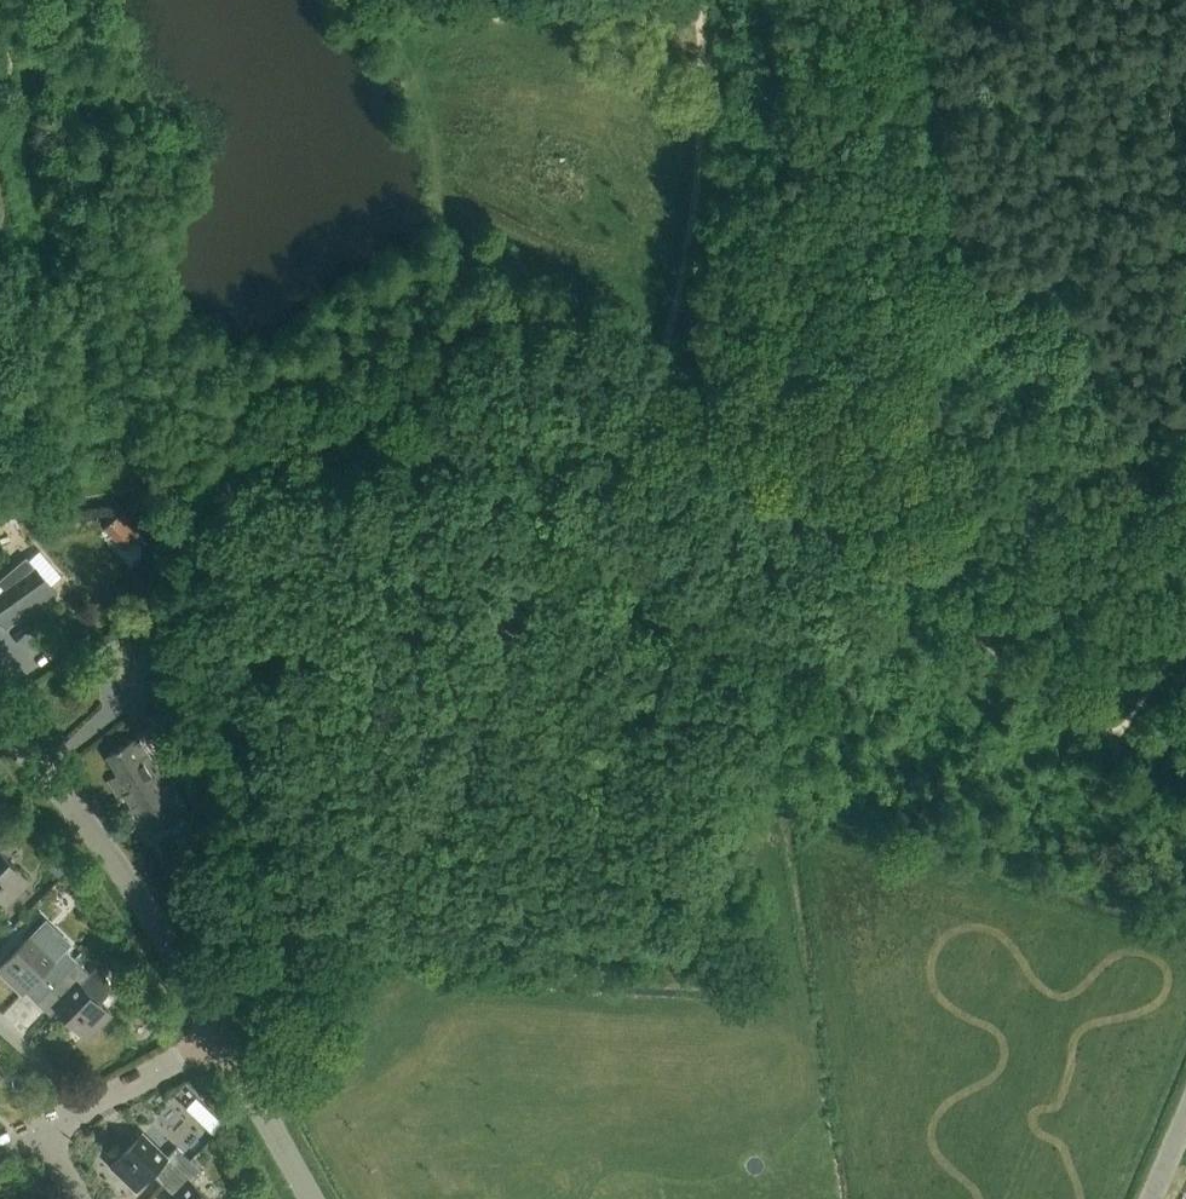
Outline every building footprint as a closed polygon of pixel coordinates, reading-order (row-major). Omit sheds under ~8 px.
[(106,525),(127,547),(145,530),(124,508),(106,525)] [(3,628),(56,592),(26,557),(0,579),(0,625),(3,628)] [(172,678),(148,622),(124,633),(135,658),(132,659),(145,690),(172,678)] [(144,839),(188,812),(164,774),(162,775),(152,759),(150,760),(136,737),(106,756),(117,774),(109,780),(119,796),(124,793),(132,806),(125,809),(144,839)] [(8,837),(0,829),(0,846),(8,837)] [(5,900),(28,876),(0,849),(0,895),(5,900)] [(78,959),(65,946),(53,958),(29,935),(0,964),(0,968),(23,990),(25,988),(37,1000),(78,959)] [(78,959),(37,1000),(50,1012),(56,1006),(87,1036),(111,1012),(100,1001),(107,994),(110,991),(111,987),(110,983),(109,979),(107,976),(95,966),(90,971),(78,959)] [(190,1104),(216,1129),(225,1120),(199,1094),(190,1104)] [(164,1184),(188,1159),(176,1146),(167,1156),(143,1132),(112,1164),(137,1189),(153,1172),(164,1184)] [(191,1181),(201,1171),(188,1159),(164,1184),(176,1195),(173,1198),(210,1198),(191,1181)]
